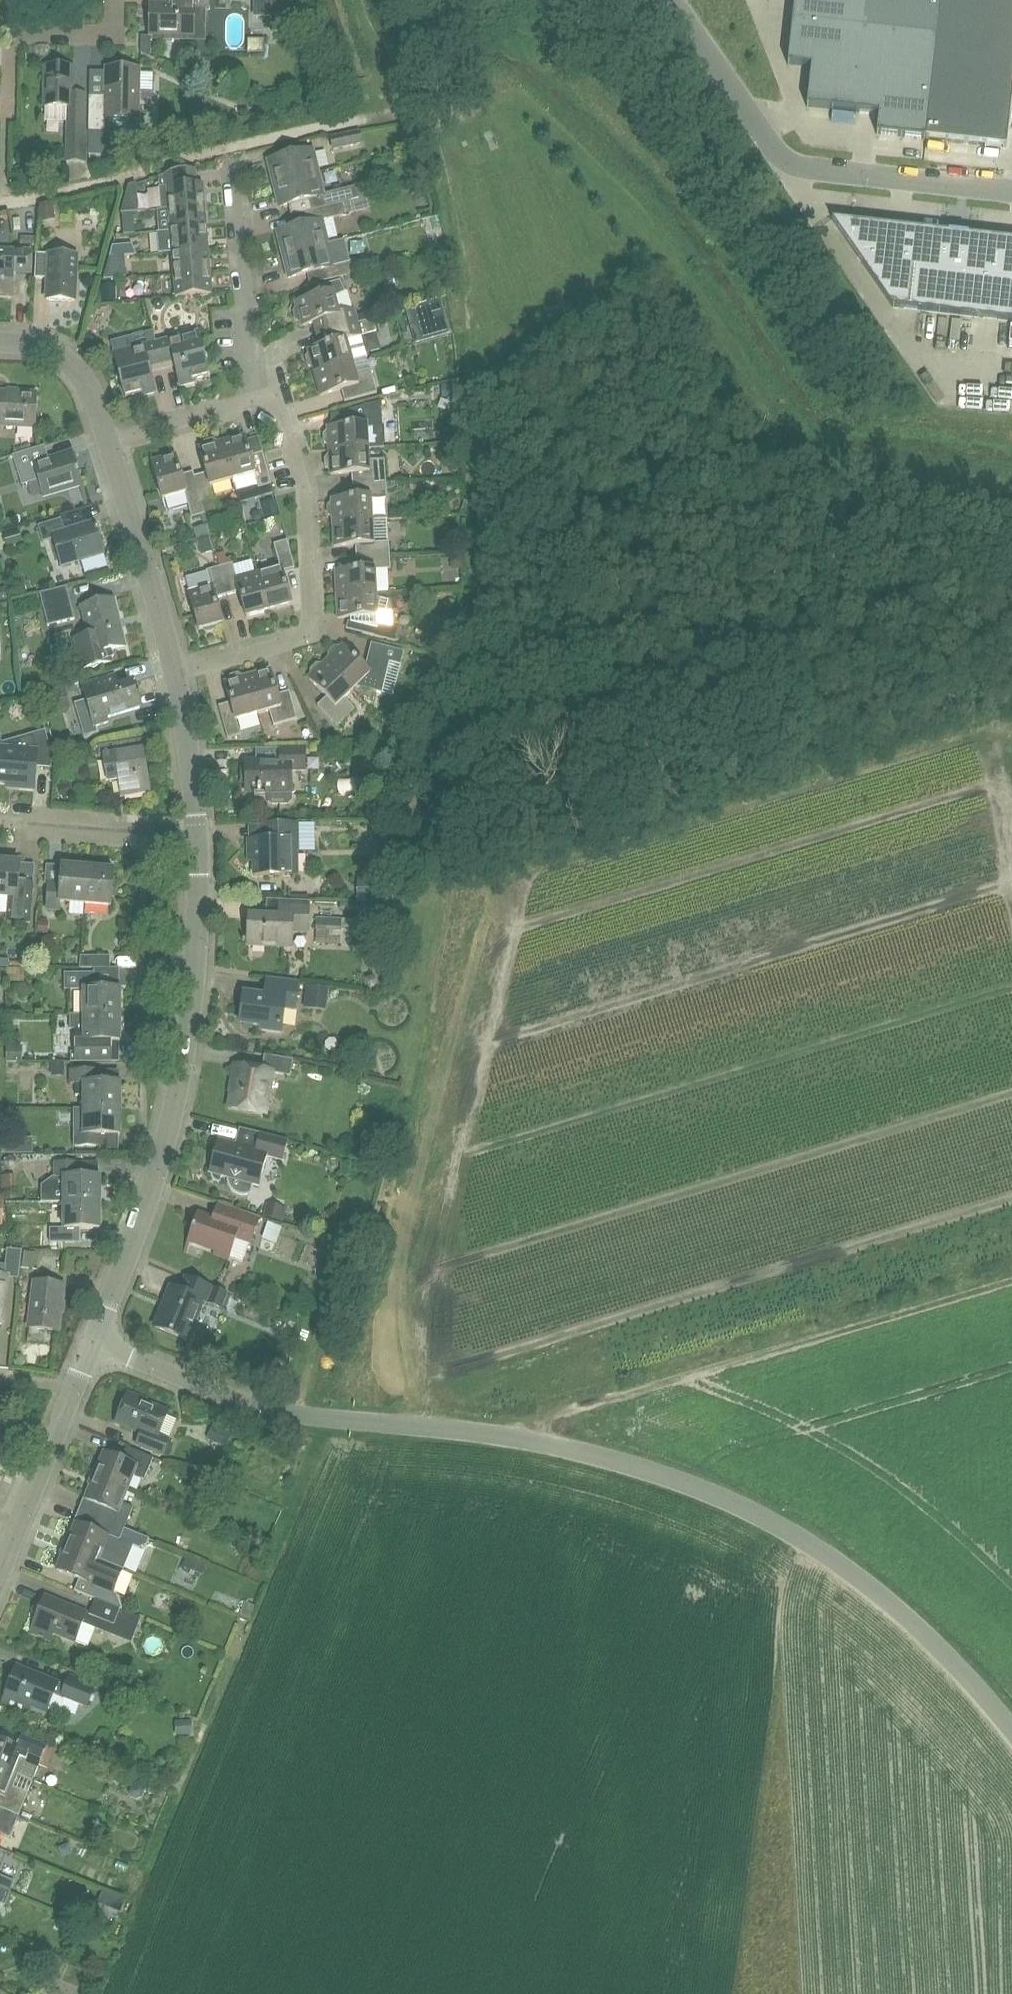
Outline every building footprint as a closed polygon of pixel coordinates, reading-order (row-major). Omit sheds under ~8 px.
[(169,5),(149,5),(149,37),(193,38),(193,10),(207,11),(207,0),(169,0),(169,5)] [(236,23),(249,23),(250,0),(237,0),(236,23)] [(283,0),(255,0),(255,5),(273,5),(272,32),(291,33),(283,0)] [(867,0),(794,0),(791,22),(864,29),(867,0)] [(864,29),(936,37),(941,0),(867,0),(864,29)] [(925,139),(1005,148),(1011,89),(1011,0),(941,0),(936,37),(925,139)] [(791,22),(787,64),(812,66),(807,106),(855,111),(864,29),(791,22)] [(855,111),(879,114),(877,134),(925,139),(936,37),(864,29),(855,111)] [(85,95),(72,95),(73,68),(43,67),(43,107),(45,107),(66,107),(66,121),(66,123),(84,123),(85,95)] [(88,97),(87,131),(104,132),(104,119),(138,120),(139,69),(104,68),(103,98),(88,97)] [(274,89),(262,91),(264,100),(276,97),(274,89)] [(84,131),(66,130),(65,160),(82,161),(84,161),(84,160),(84,131)] [(358,132),(330,138),(332,150),(360,144),(358,132)] [(312,149),(266,161),(272,184),(317,172),(312,149)] [(168,209),(203,206),(201,184),(197,184),(196,168),(158,176),(161,209),(156,209),(156,210),(168,209)] [(317,172),(272,184),(277,207),(308,200),(310,211),(318,209),(322,208),(350,202),(358,200),(355,189),(354,187),(323,195),(317,172)] [(358,200),(368,197),(370,196),(368,186),(355,189),(358,200)] [(321,221),(275,232),(281,255),(327,244),(339,241),(339,239),(337,240),(332,218),(353,213),(350,202),(322,208),(318,209),(321,221)] [(169,231),(205,228),(203,206),(168,209),(169,231)] [(830,218),(892,307),(1011,320),(1011,239),(830,218)] [(206,250),(205,228),(169,231),(156,232),(158,253),(171,252),(171,253),(206,250)] [(327,244),(281,255),(287,278),(325,269),(328,280),(367,271),(364,258),(349,261),(345,239),(339,241),(327,244)] [(109,256),(136,254),(131,244),(112,245),(109,256)] [(11,298),(12,272),(30,273),(31,251),(0,249),(0,297),(11,298)] [(206,250),(171,253),(173,275),(208,272),(206,250)] [(74,301),(77,256),(36,253),(34,278),(47,279),(46,300),(74,301)] [(107,265),(102,281),(124,279),(123,263),(107,265)] [(175,298),(210,295),(208,272),(173,275),(175,298)] [(356,277),(342,283),(349,299),(363,293),(356,277)] [(317,286),(319,295),(293,302),(300,326),(325,318),(328,330),(356,323),(352,310),(338,314),(334,298),(345,291),(339,279),(317,286)] [(356,323),(328,330),(332,342),(307,349),(313,372),(351,361),(345,340),(375,332),(372,319),(356,323)] [(155,342),(160,366),(173,363),(180,386),(194,383),(193,380),(207,376),(196,332),(155,342)] [(160,366),(155,342),(133,348),(130,338),(111,343),(114,353),(113,353),(118,373),(115,378),(120,381),(124,397),(138,393),(139,397),(153,393),(147,369),(160,366)] [(351,361),(313,372),(320,395),(345,388),(348,400),(375,392),(369,369),(354,373),(351,361)] [(34,428),(34,426),(40,424),(37,414),(34,414),(35,393),(0,392),(0,426),(34,428)] [(348,426),(326,427),(327,451),(367,448),(382,448),(380,411),(381,411),(381,401),(348,410),(348,426)] [(243,435),(220,442),(231,480),(252,474),(256,489),(270,485),(262,457),(250,460),(243,435)] [(205,473),(193,476),(201,505),(214,501),(210,486),(231,480),(220,442),(198,448),(205,473)] [(42,495),(82,482),(77,468),(76,468),(71,454),(49,461),(44,446),(12,456),(21,485),(38,480),(42,495)] [(367,448),(327,451),(329,475),(355,473),(356,485),(384,479),(383,460),(368,461),(367,448)] [(204,515),(201,505),(193,476),(181,480),(174,454),(151,461),(161,500),(174,496),(176,502),(186,499),(191,519),(204,515)] [(356,497),(370,497),(370,498),(385,498),(384,479),(356,485),(356,497)] [(371,520),(370,498),(370,497),(356,497),(330,499),(331,522),(371,520)] [(93,522),(64,531),(61,519),(37,526),(42,542),(53,539),(61,566),(103,553),(93,522)] [(359,545),(360,557),(389,556),(388,543),(373,543),(371,520),(331,522),(333,547),(359,545)] [(283,531),(286,546),(300,543),(296,528),(283,531)] [(268,611),(290,605),(281,573),(293,569),(285,541),(272,545),(278,567),(257,573),(268,611)] [(334,571),(335,593),(375,591),(374,571),(390,570),(389,556),(360,557),(360,570),(334,571)] [(231,564),(218,568),(226,596),(238,593),(245,618),(268,611),(257,573),(235,579),(231,564)] [(218,568),(179,579),(183,593),(188,592),(199,631),(222,624),(215,599),(226,596),(218,568)] [(65,586),(39,593),(45,617),(54,615),(56,624),(74,620),(65,586)] [(375,591),(335,593),(336,618),(377,616),(375,591)] [(81,607),(87,634),(72,638),(80,670),(113,662),(111,657),(114,656),(110,649),(124,646),(119,629),(121,628),(121,627),(119,627),(117,619),(119,619),(119,618),(117,618),(112,599),(81,607)] [(378,623),(377,628),(375,636),(396,641),(399,628),(378,623)] [(341,645),(324,662),(352,690),(356,686),(382,693),(389,662),(400,665),(404,651),(371,643),(364,669),(341,645)] [(352,690),(324,662),(307,678),(326,698),(317,706),(336,727),(354,710),(343,699),(352,690)] [(269,670),(246,676),(257,714),(268,711),(273,726),(296,719),(288,692),(276,695),(269,670)] [(105,679),(82,686),(95,727),(109,723),(107,717),(138,708),(131,683),(120,686),(116,673),(104,677),(105,679)] [(236,720),(257,714),(246,676),(224,682),(231,708),(219,711),(227,739),(240,735),(236,720)] [(46,722),(42,711),(31,714),(35,725),(46,722)] [(51,768),(52,755),(44,730),(0,743),(0,746),(0,782),(19,784),(19,788),(33,789),(35,767),(51,768)] [(142,751),(129,753),(127,741),(96,746),(98,758),(103,757),(107,783),(118,781),(120,796),(148,792),(142,751)] [(304,748),(279,748),(279,761),(244,761),(245,792),(267,792),(267,800),(271,804),(287,804),(291,800),(291,770),(304,770),(304,748)] [(248,851),(253,851),(253,875),(296,873),(295,823),(263,824),(264,839),(247,839),(248,851)] [(6,897),(5,913),(14,914),(14,921),(29,922),(31,892),(17,891),(19,862),(0,861),(0,896),(6,897)] [(60,865),(59,885),(47,884),(45,909),(57,910),(58,901),(83,903),(86,867),(60,865)] [(86,867),(83,903),(109,905),(112,869),(86,867)] [(361,875),(361,899),(387,900),(388,875),(361,875)] [(301,879),(301,888),(320,888),(321,879),(301,879)] [(247,915),(246,945),(290,947),(291,931),(307,931),(308,901),(278,900),(277,916),(247,915)] [(341,917),(315,917),(315,942),(340,943),(340,930),(358,931),(359,920),(341,920),(341,917)] [(109,956),(79,956),(79,967),(109,967),(109,956)] [(9,969),(9,963),(1,962),(0,961),(0,969),(9,969)] [(82,1014),(119,1014),(118,988),(93,988),(93,972),(63,972),(63,989),(82,989),(82,1014)] [(260,1030),(280,1032),(282,1007),(293,1008),(296,982),(266,979),(264,995),(243,993),(240,1023),(260,1025),(260,1030)] [(305,985),(303,1007),(325,1010),(328,988),(305,985)] [(82,1014),(69,1014),(69,1029),(74,1029),(74,1052),(69,1052),(69,1062),(112,1062),(112,1040),(119,1040),(119,1014),(82,1014)] [(22,1047),(6,1047),(6,1063),(22,1064),(22,1047)] [(231,1082),(233,1082),(228,1107),(264,1113),(271,1073),(289,1076),(292,1059),(263,1054),(260,1070),(233,1065),(231,1082)] [(83,1095),(83,1108),(119,1108),(119,1082),(99,1082),(99,1070),(69,1070),(69,1083),(75,1083),(75,1095),(83,1095)] [(83,1108),(74,1108),(73,1146),(98,1146),(98,1134),(118,1134),(119,1108),(83,1108)] [(229,1186),(237,1193),(240,1194),(246,1194),(249,1184),(258,1186),(266,1156),(282,1161),(287,1141),(259,1133),(239,1130),(234,1145),(219,1139),(209,1173),(211,1173),(211,1177),(216,1181),(218,1175),(227,1178),(229,1186)] [(21,1153),(21,1140),(1,1140),(1,1154),(21,1153)] [(63,1204),(102,1202),(102,1180),(98,1176),(98,1164),(78,1162),(54,1162),(54,1177),(54,1180),(40,1188),(40,1205),(63,1204)] [(103,1235),(102,1202),(63,1204),(63,1231),(50,1230),(50,1245),(73,1245),(79,1245),(83,1238),(103,1235)] [(192,1225),(187,1241),(214,1251),(213,1255),(228,1260),(234,1240),(249,1245),(259,1217),(230,1208),(231,1207),(217,1202),(212,1218),(198,1213),(194,1226),(192,1225)] [(268,1202),(263,1217),(280,1222),(284,1206),(268,1202)] [(21,1268),(32,1269),(34,1253),(23,1252),(21,1268)] [(154,1327),(186,1339),(201,1300),(220,1308),(226,1293),(184,1276),(178,1290),(170,1286),(154,1327)] [(27,1328),(57,1331),(63,1285),(33,1282),(27,1328)] [(33,1330),(31,1340),(49,1343),(51,1333),(33,1330)] [(126,1394),(115,1422),(140,1432),(135,1444),(162,1454),(168,1439),(157,1435),(167,1411),(126,1394)] [(93,1475),(127,1488),(132,1474),(143,1478),(152,1457),(125,1446),(120,1458),(103,1451),(93,1475)] [(93,1475),(84,1499),(101,1506),(96,1517),(124,1528),(133,1507),(121,1502),(127,1488),(93,1475)] [(91,1529),(74,1522),(65,1546),(98,1559),(123,1569),(132,1545),(138,1548),(146,1544),(148,1538),(124,1528),(96,1517),(91,1529)] [(74,1590),(95,1599),(121,1610),(122,1607),(116,1594),(113,1592),(123,1569),(98,1559),(65,1546),(55,1570),(78,1579),(74,1590)] [(44,1597),(29,1633),(49,1641),(52,1633),(74,1641),(81,1623),(131,1643),(141,1618),(121,1610),(95,1599),(88,1614),(44,1597)] [(57,1683),(15,1667),(1,1704),(27,1714),(31,1706),(45,1712),(52,1694),(87,1707),(96,1683),(69,1673),(64,1684),(57,1682),(57,1683)] [(193,1723),(175,1723),(175,1737),(193,1738),(193,1723)] [(17,1775),(17,1774),(32,1780),(46,1746),(21,1736),(16,1747),(0,1740),(0,1768),(17,1775)] [(18,1816),(27,1794),(11,1788),(17,1775),(0,1768),(0,1809),(18,1816)] [(9,1838),(18,1816),(15,1815),(0,1809),(0,1835),(9,1838)] [(9,1893),(14,1881),(0,1875),(0,1890),(9,1893)] [(4,1904),(9,1893),(0,1890),(0,1902),(4,1904)] [(102,1895),(97,1906),(120,1915),(124,1903),(102,1895)] [(45,1952),(35,1951),(33,1965),(44,1966),(45,1952)]
